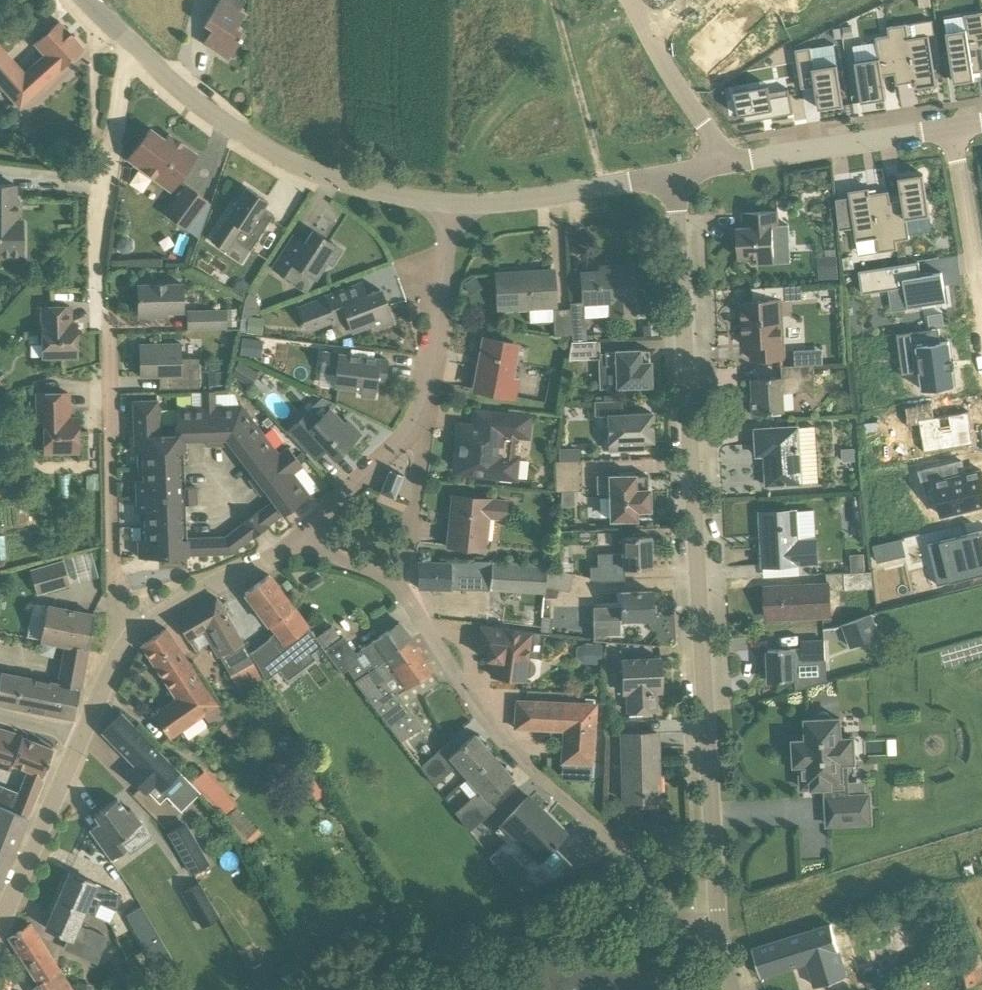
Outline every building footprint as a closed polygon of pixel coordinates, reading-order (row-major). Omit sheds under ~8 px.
[(205,23),(213,28),(204,43),(229,59),(245,33),(237,28),(246,14),(240,11),(247,0),(220,0),(205,23)] [(696,37),(704,46),(698,51),(709,63),(748,28),(747,28),(765,13),(754,0),(753,0),(736,15),(729,8),(696,37)] [(947,32),(955,82),(975,79),(974,73),(981,71),(981,12),(965,15),(967,29),(947,32)] [(36,20),(23,31),(31,40),(44,29),(36,20)] [(25,74),(0,47),(0,83),(20,105),(23,103),(22,101),(20,102),(18,100),(26,92),(30,96),(84,48),(59,21),(35,43),(41,49),(39,51),(40,56),(42,58),(25,74)] [(907,24),(888,27),(889,35),(895,74),(897,85),(916,82),(917,88),(937,85),(929,35),(909,38),(907,24)] [(852,26),(843,27),(844,37),(854,36),(852,26)] [(841,27),(833,28),(835,39),(842,38),(841,27)] [(879,58),(856,61),(862,102),(887,98),(883,75),(895,74),(889,35),(876,37),(877,42),(879,58)] [(811,47),(796,50),(802,88),(816,86),(819,109),(844,105),(838,64),(815,67),(811,48),(811,47)] [(792,48),(781,50),(782,60),(794,58),(792,48)] [(745,115),(746,123),(794,114),(790,94),(771,97),(769,85),(735,91),(739,116),(745,115)] [(165,139),(151,128),(128,159),(171,191),(197,155),(169,134),(165,139)] [(903,200),(891,202),(897,240),(910,238),(907,218),(930,214),(924,174),(899,177),(903,200)] [(24,257),(24,221),(15,221),(15,185),(0,185),(0,257),(24,257)] [(207,202),(186,186),(166,214),(187,229),(207,202)] [(274,215),(264,208),(268,201),(247,187),(212,241),(226,251),(234,239),(251,250),(274,215)] [(850,197),(837,199),(840,230),(855,228),(857,241),(877,238),(879,252),(898,249),(897,240),(891,202),(889,191),(870,194),(870,188),(849,191),(850,197)] [(778,211),(744,213),(744,228),(738,228),(739,258),(758,257),(758,264),(775,263),(775,256),(774,227),(779,227),(778,211)] [(304,243),(293,236),(273,267),(296,282),(304,270),(316,279),(327,262),(332,265),(342,250),(313,230),(304,243)] [(119,249),(123,253),(129,253),(133,248),(132,243),(128,239),(122,239),(118,244),(119,249)] [(838,256),(824,256),(825,279),(839,278),(838,256)] [(920,262),(860,271),(863,293),(889,289),(905,287),(909,308),(914,307),(947,302),(942,273),(922,276),(920,262)] [(598,267),(599,273),(579,274),(581,302),(568,303),(569,309),(570,331),(584,330),(583,313),(609,312),(610,314),(633,313),(632,299),(633,298),(632,281),(631,265),(598,267)] [(496,274),(498,310),(556,307),(554,271),(496,274)] [(464,283),(469,292),(481,284),(475,276),(464,283)] [(236,283),(233,289),(243,295),(250,284),(244,281),(236,283)] [(328,297),(300,307),(310,334),(349,319),(353,332),(374,324),(376,329),(393,323),(380,289),(366,295),(361,283),(327,295),(328,297)] [(182,284),(138,285),(139,318),(166,317),(166,312),(183,312),(182,284)] [(245,300),(242,319),(249,316),(261,312),(256,297),(249,293),(245,300)] [(781,300),(741,302),(744,346),(752,345),(752,360),(784,358),(781,300)] [(70,307),(43,307),(43,324),(42,324),(43,358),(77,357),(77,323),(71,324),(70,307)] [(570,331),(569,309),(553,310),(555,336),(570,335),(570,331)] [(227,310),(207,310),(207,330),(227,329),(227,310)] [(930,327),(945,325),(943,313),(928,315),(930,327)] [(264,318),(249,316),(247,333),(262,334),(264,318)] [(658,325),(643,325),(644,335),(658,335),(658,325)] [(571,335),(558,336),(558,343),(564,349),(570,348),(571,342),(571,335)] [(241,354),(257,356),(262,357),(264,339),(259,339),(243,337),(241,354)] [(517,345),(484,338),(478,368),(480,368),(476,390),(515,397),(518,378),(511,377),(517,345)] [(600,341),(572,342),(569,361),(601,359),(600,341)] [(949,342),(913,346),(917,372),(922,372),(924,389),(954,385),(949,342)] [(140,376),(159,376),(159,388),(200,387),(199,358),(182,359),(181,343),(139,344),(140,376)] [(616,352),(605,352),(606,366),(616,366),(617,387),(635,387),(639,390),(641,386),(651,386),(650,362),(649,350),(640,351),(640,350),(616,351),(616,352)] [(794,366),(810,365),(809,350),(794,351),(794,366)] [(362,390),(361,395),(375,397),(377,382),(385,383),(388,360),(323,352),(320,372),(336,374),(334,387),(362,390)] [(240,361),(231,376),(234,378),(245,385),(254,370),(240,361)] [(810,365),(794,366),(783,366),(784,377),(755,378),(756,396),(752,396),(753,414),(785,412),(783,392),(800,392),(817,391),(816,365),(810,365)] [(225,387),(224,371),(208,372),(209,388),(225,387)] [(175,408),(176,435),(176,440),(186,440),(226,438),(231,428),(241,406),(215,407),(214,392),(202,392),(203,407),(175,408)] [(68,393),(38,393),(38,412),(44,412),(45,452),(79,452),(79,418),(69,419),(68,393)] [(158,435),(157,400),(133,401),(135,453),(137,453),(138,480),(136,481),(137,513),(139,513),(140,540),(138,541),(138,557),(188,556),(188,554),(187,538),(186,538),(186,526),(188,526),(188,524),(186,525),(185,503),(196,503),(195,486),(184,487),(184,466),(186,466),(186,464),(184,464),(183,451),(186,451),(186,440),(176,440),(176,435),(158,435)] [(652,413),(623,414),(623,400),(594,401),(595,415),(608,415),(609,451),(643,450),(643,442),(653,442),(652,413)] [(973,443),(968,411),(934,417),(932,405),(905,410),(907,426),(919,424),(924,452),(973,443)] [(267,440),(241,406),(231,428),(226,438),(242,459),(267,440)] [(319,419),(311,411),(289,430),(315,458),(326,449),(335,458),(360,434),(348,421),(344,424),(330,409),(319,419)] [(461,473),(514,478),(516,459),(510,458),(513,435),(527,437),(529,417),(487,413),(486,427),(460,424),(458,443),(462,443),(460,460),(459,460),(457,461),(457,462),(456,463),(456,464),(455,466),(455,467),(455,468),(456,469),(456,470),(457,471),(459,472),(461,473)] [(273,423),(268,417),(263,422),(267,427),(273,423)] [(755,456),(763,455),(765,485),(799,484),(796,427),(754,429),(755,456)] [(278,455),(267,440),(242,459),(261,485),(296,458),(288,447),(278,455)] [(558,460),(578,460),(579,448),(558,447),(558,460)] [(855,448),(842,449),(843,462),(856,461),(855,448)] [(303,452),(297,457),(302,463),(308,459),(303,452)] [(302,466),(296,458),(261,485),(273,501),(283,513),(283,514),(309,495),(292,473),(302,466)] [(555,492),(582,491),(582,461),(554,462),(555,492)] [(958,462),(920,471),(927,497),(937,494),(942,515),(981,506),(981,470),(966,474),(965,471),(960,473),(958,463),(958,462)] [(381,493),(394,498),(403,475),(390,470),(381,493)] [(633,519),(633,510),(647,509),(646,476),(631,476),(631,475),(606,476),(606,477),(595,478),(596,492),(607,492),(608,520),(633,519)] [(505,519),(507,501),(459,496),(456,525),(450,525),(448,546),(486,549),(489,517),(505,519)] [(253,538),(255,536),(266,527),(269,526),(268,525),(283,513),(273,501),(258,512),(258,511),(255,513),(244,521),(241,523),(242,524),(225,537),(187,538),(188,554),(231,553),(252,537),(253,538)] [(798,540),(796,511),(759,513),(759,514),(762,514),(764,547),(761,547),(762,565),(817,562),(816,539),(798,540)] [(940,537),(953,577),(981,568),(981,524),(940,537)] [(596,532),(597,551),(618,551),(618,531),(596,532)] [(622,580),(622,568),(649,567),(648,536),(620,537),(620,553),(595,554),(596,580),(622,580)] [(873,545),(877,561),(905,554),(901,538),(873,545)] [(540,562),(550,568),(551,568),(558,557),(547,551),(540,562)] [(865,554),(851,555),(852,571),(866,570),(865,554)] [(63,560),(30,569),(38,595),(70,585),(63,560)] [(418,588),(467,589),(467,563),(419,562),(418,588)] [(546,587),(547,569),(505,563),(493,563),(491,589),(545,594),(546,587)] [(573,575),(550,569),(546,587),(569,592),(573,575)] [(826,573),(826,583),(763,587),(765,617),(785,616),(785,618),(827,616),(826,588),(842,587),(842,589),(870,587),(869,570),(826,573)] [(318,639),(269,575),(245,593),(246,595),(247,595),(269,625),(270,627),(271,625),(284,643),(279,647),(272,637),(271,638),(250,654),(254,661),(264,678),(291,658),(295,663),(321,644),(318,639)] [(308,585),(311,590),(325,582),(322,577),(308,585)] [(618,606),(591,607),(591,636),(620,635),(619,620),(650,619),(649,591),(618,592),(618,606)] [(250,654),(218,599),(216,597),(177,621),(188,640),(204,630),(231,675),(254,661),(250,654)] [(67,645),(88,649),(94,615),(43,606),(37,640),(67,646),(67,645)] [(872,614),(843,625),(852,647),(880,637),(872,614)] [(321,644),(342,672),(344,674),(350,670),(358,682),(375,669),(372,665),(410,638),(400,623),(361,649),(362,650),(356,654),(344,637),(341,640),(332,628),(318,639),(321,644)] [(481,625),(477,650),(487,651),(486,659),(494,660),(491,676),(525,681),(525,677),(527,677),(529,677),(530,676),(532,675),(533,674),(534,673),(535,671),(535,670),(535,668),(535,666),(534,665),(533,663),(532,662),(531,661),(529,660),(528,660),(531,633),(549,636),(549,635),(481,625)] [(175,734),(217,705),(166,628),(142,645),(178,698),(155,714),(170,737),(175,734)] [(375,669),(358,682),(400,742),(421,726),(398,693),(432,669),(410,638),(372,665),(375,669)] [(825,640),(802,641),(802,648),(766,650),(768,681),(797,680),(796,658),(803,658),(803,661),(826,660),(825,640)] [(600,666),(602,644),(585,643),(576,647),(575,658),(582,664),(584,664),(600,666)] [(67,646),(60,684),(0,672),(0,673),(0,704),(75,718),(88,649),(67,645),(67,646)] [(658,658),(619,660),(621,694),(625,694),(625,712),(654,710),(653,692),(659,692),(658,658)] [(591,765),(595,706),(517,701),(515,728),(567,730),(566,743),(563,743),(562,763),(591,765)] [(838,718),(829,719),(828,717),(827,715),(825,713),(822,712),(820,712),(817,713),(815,714),(814,716),(813,718),(813,719),(804,720),(805,740),(792,740),(793,765),(799,764),(800,788),(802,788),(801,783),(810,782),(811,787),(825,787),(825,797),(824,797),(826,825),(868,823),(867,795),(844,796),(844,786),(845,786),(844,762),(852,762),(851,737),(839,738),(838,718)] [(178,772),(121,714),(103,732),(136,766),(128,774),(146,792),(154,784),(160,790),(178,772)] [(227,716),(217,723),(224,733),(234,726),(227,716)] [(15,765),(26,769),(10,809),(13,810),(27,816),(43,776),(53,749),(14,734),(0,730),(0,764),(11,768),(13,764),(15,765)] [(653,733),(617,734),(620,802),(641,801),(640,795),(655,794),(653,733)] [(459,764),(470,777),(494,756),(475,735),(447,758),(441,751),(444,748),(443,747),(421,767),(436,785),(459,764)] [(494,756),(470,777),(481,789),(455,812),(470,829),(496,808),(495,807),(492,809),(485,802),(512,778),(494,756)] [(276,764),(274,768),(277,773),(281,774),(285,771),(287,767),(284,763),(280,762),(276,764)] [(206,771),(193,783),(224,815),(237,803),(206,771)] [(314,799),(325,793),(315,774),(304,779),(314,799)] [(120,839),(142,823),(131,809),(127,812),(117,799),(95,815),(100,822),(89,830),(111,860),(127,849),(120,839)] [(552,878),(535,862),(562,834),(561,833),(560,835),(539,815),(540,813),(525,799),(498,826),(526,853),(516,863),(497,845),(488,853),(518,893),(552,878)] [(27,816),(13,810),(10,809),(0,805),(0,885),(27,816)] [(227,819),(252,842),(262,831),(237,808),(227,819)] [(210,862),(185,820),(167,830),(192,872),(210,862)] [(70,872),(58,900),(84,911),(90,898),(100,902),(99,904),(115,910),(122,896),(96,884),(96,883),(70,872)] [(218,918),(197,883),(182,892),(203,927),(218,918)] [(84,911),(58,900),(46,928),(72,939),(73,938),(83,942),(82,943),(85,944),(80,955),(93,961),(105,935),(89,928),(88,929),(78,925),(84,911)] [(151,956),(166,948),(141,906),(126,915),(151,956)] [(848,975),(848,974),(841,950),(839,950),(831,922),(751,948),(760,975),(809,959),(817,985),(848,975)] [(31,924),(9,938),(39,985),(31,989),(73,989),(31,924)] [(895,954),(915,947),(907,926),(888,934),(895,954)] [(981,980),(981,976),(975,960),(956,969),(965,988),(981,980)] [(12,980),(0,978),(0,989),(11,989),(12,980)] [(93,984),(81,982),(79,989),(92,989),(93,984)]
